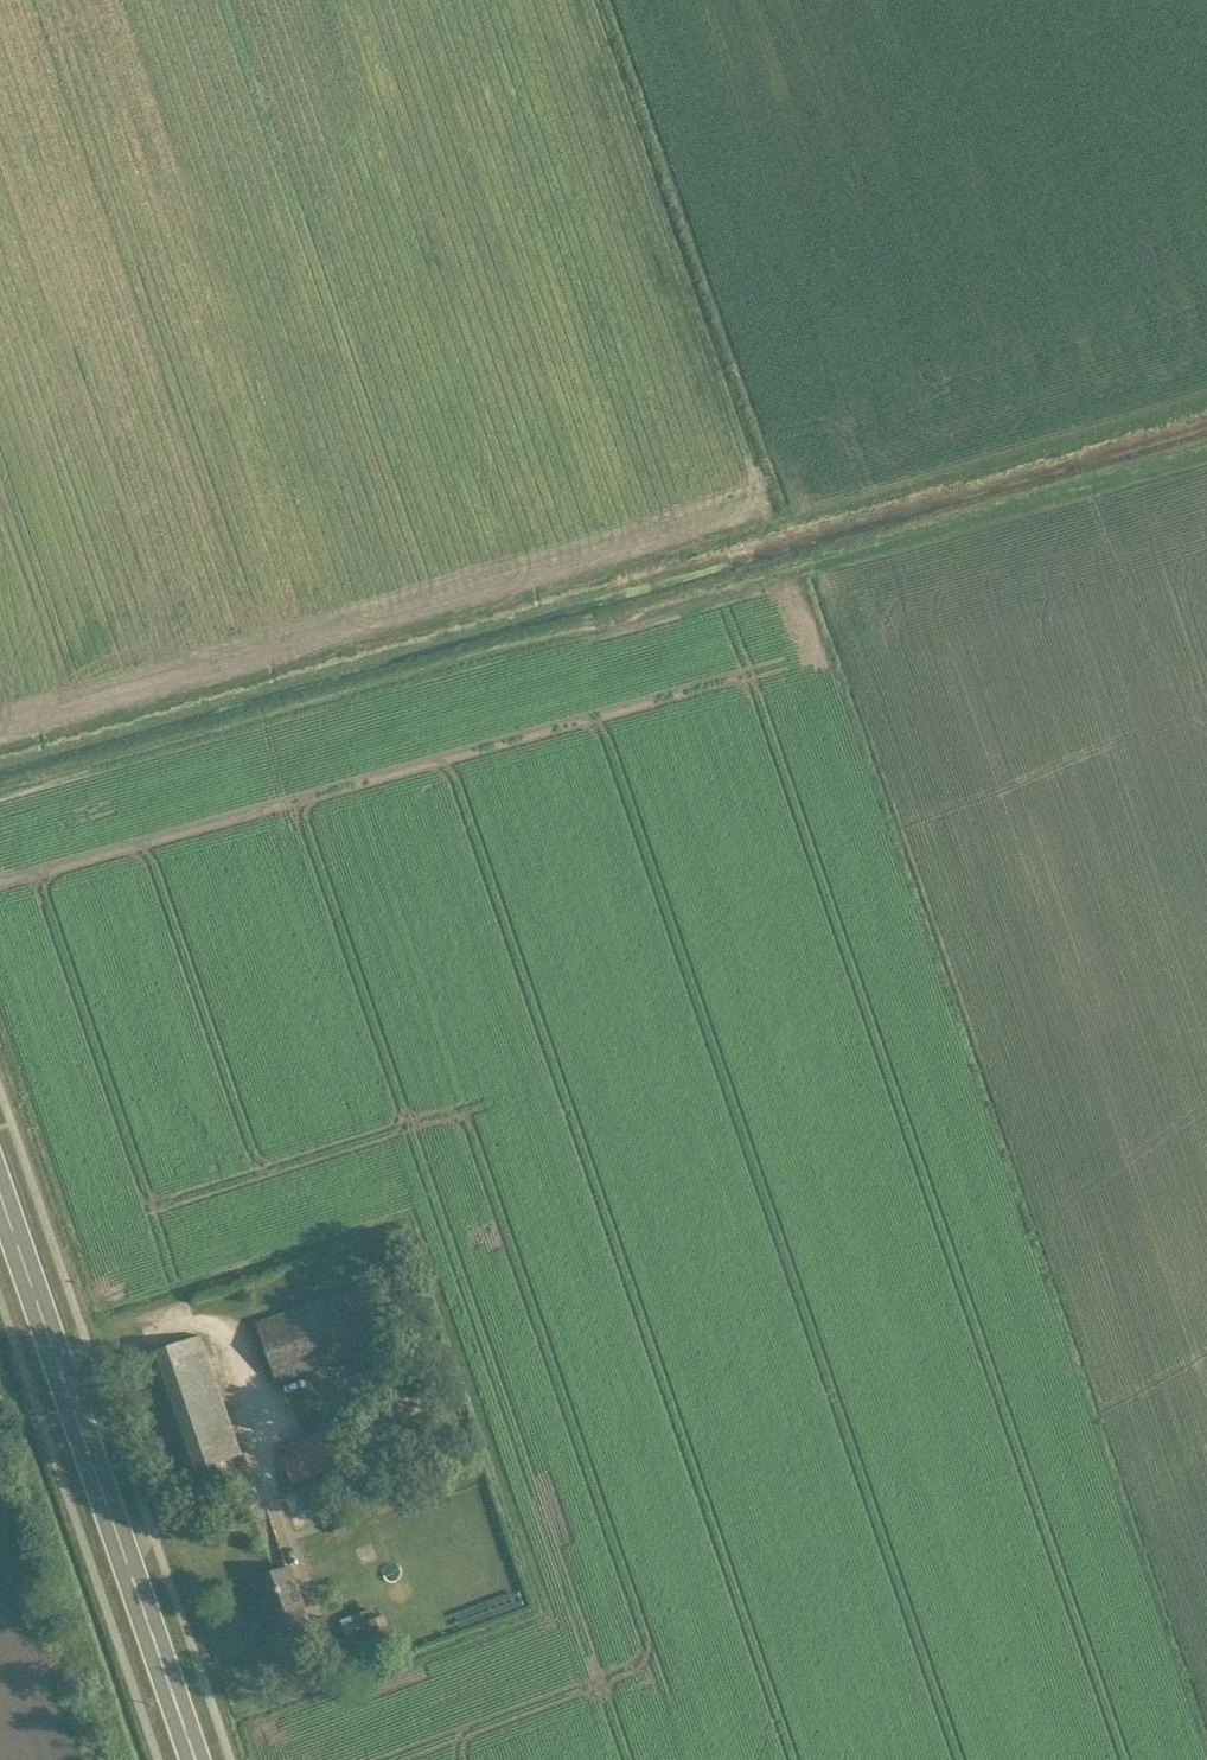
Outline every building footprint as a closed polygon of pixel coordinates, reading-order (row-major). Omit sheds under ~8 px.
[(364,1286),(256,1323),(277,1381),(384,1344),(364,1286)] [(201,1335),(150,1354),(200,1498),(233,1486),(224,1460),(241,1454),(201,1335)] [(371,1372),(348,1378),(355,1403),(378,1397),(371,1372)] [(293,1485),(329,1469),(336,1485),(362,1474),(355,1457),(336,1465),(322,1432),(278,1451),(293,1485)] [(332,1485),(311,1485),(311,1513),(332,1513),(332,1485)] [(310,1622),(291,1566),(255,1579),(274,1634),(310,1622)]
